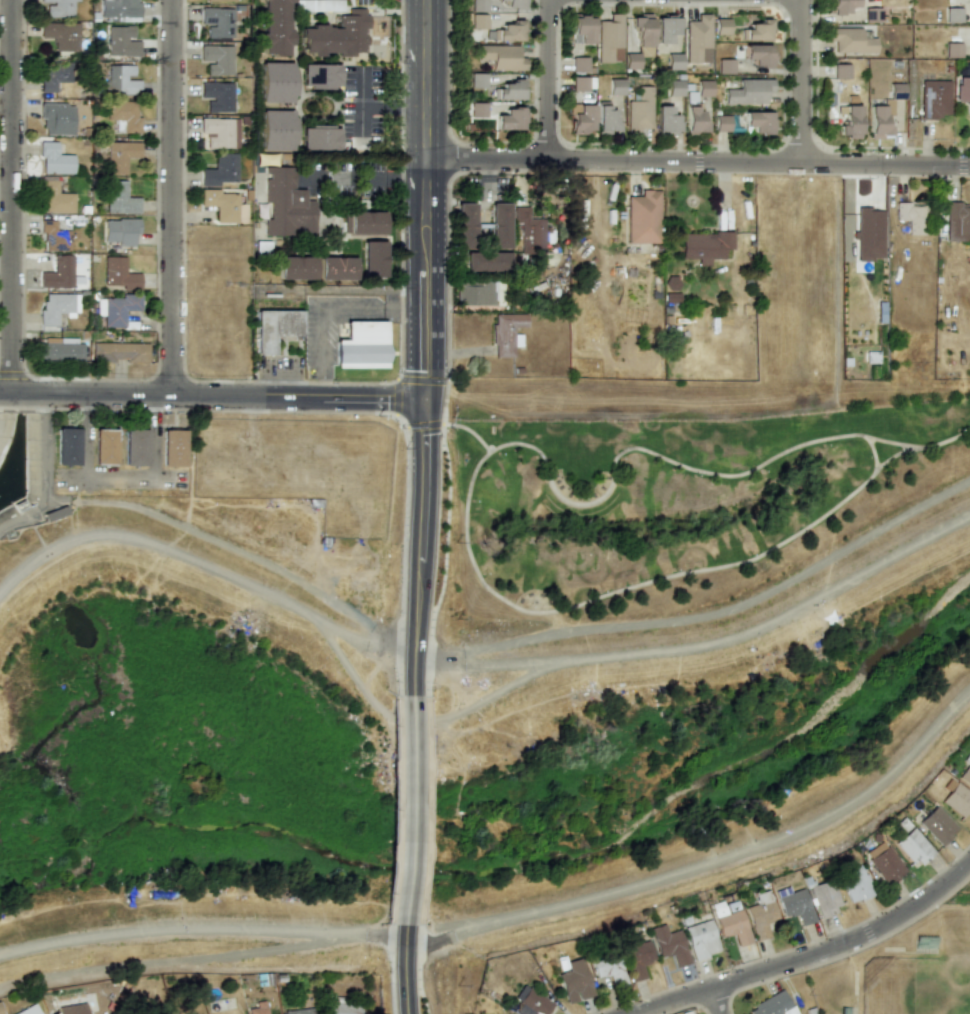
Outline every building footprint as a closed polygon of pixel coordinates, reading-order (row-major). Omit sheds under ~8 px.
[(73,1),(78,1),(78,0),(40,0),(40,3),(46,3),(46,16),(73,16),(73,1)] [(137,0),(99,0),(100,21),(137,21),(137,0)] [(287,54),(287,46),(290,46),(289,0),(261,0),(262,54),(287,54)] [(471,12),(486,11),(486,0),(471,0),(471,12)] [(504,9),(523,8),(523,0),(495,0),(496,1),(504,1),(504,9)] [(848,7),(856,7),(856,0),(830,0),(830,13),(848,14),(848,7)] [(207,38),(233,37),(233,8),(200,8),(201,24),(206,24),(207,38)] [(366,53),(367,8),(347,8),(347,15),(339,15),(339,28),(325,28),(325,25),(311,24),(311,29),(302,28),(301,54),(356,56),(356,52),(366,53)] [(961,8),(945,8),(945,22),(961,22),(961,8)] [(470,28),(485,29),(485,15),(470,14),(470,28)] [(592,14),(571,14),(570,34),(578,34),(578,43),(592,44),(592,14)] [(621,14),(608,14),(608,21),(597,21),(597,63),(611,63),(611,47),(621,47),(621,14)] [(710,14),(696,14),(696,21),(685,20),(684,62),(709,63),(710,14)] [(651,57),(651,15),(633,15),(633,53),(624,53),(624,69),(639,69),(639,56),(651,57)] [(655,16),(656,53),(677,53),(676,16),(655,16)] [(715,35),(730,34),(730,18),(714,19),(715,35)] [(741,39),(769,40),(769,20),(748,20),(748,29),(741,29),(741,39)] [(78,23),(40,23),(40,37),(53,38),(53,51),(78,51),(78,23)] [(520,41),(520,25),(497,24),(496,40),(520,41)] [(107,56),(139,56),(139,39),(133,39),(133,26),(106,26),(107,56)] [(827,28),(828,40),(835,40),(835,52),(876,51),(876,37),(870,37),(870,30),(861,30),(861,27),(827,28)] [(961,43),(945,43),(945,58),(961,57),(961,43)] [(752,59),(751,65),(772,66),(773,45),(744,44),(743,59),(752,59)] [(207,75),(232,75),(232,46),(200,45),(199,61),(207,62),(207,75)] [(517,70),(518,46),(476,45),(476,60),(490,60),(490,70),(517,70)] [(666,69),(681,70),(682,54),(667,54),(666,69)] [(571,57),(572,72),(587,71),(587,56),(571,57)] [(734,73),(734,59),(718,60),(719,74),(734,73)] [(70,62),(41,61),(40,92),(69,93),(70,62)] [(293,62),(260,62),(260,102),(292,103),(293,62)] [(301,87),(338,88),(339,65),(302,64),(301,87)] [(833,78),(850,79),(850,64),(833,64),(833,78)] [(133,65),(106,65),(107,80),(101,81),(102,93),(139,91),(138,78),(133,78),(133,65)] [(588,77),(572,77),(571,91),(587,91),(588,77)] [(956,77),(956,102),(969,102),(969,77),(956,77)] [(608,94),(623,94),(622,79),(608,79),(608,94)] [(724,89),(724,104),(767,104),(767,92),(774,92),(773,79),(739,79),(739,89),(724,89)] [(666,80),(667,96),(681,96),(681,80),(666,80)] [(696,96),(712,96),(711,80),(696,80),(696,96)] [(921,117),(949,118),(950,81),(922,80),(921,117)] [(232,82),(200,82),(200,98),(206,98),(206,112),(233,112),(232,82)] [(496,100),(523,99),(523,82),(495,83),(496,100)] [(889,99),(904,99),(904,83),(889,83),(889,99)] [(636,101),(626,101),(626,135),(639,135),(639,128),(649,128),(650,87),(636,86),(636,101)] [(608,101),(596,102),(597,134),(615,133),(615,109),(608,110),(608,101)] [(137,133),(138,103),(107,102),(107,120),(114,120),(114,133),(137,133)] [(485,117),(486,102),(470,102),(469,117),(485,117)] [(73,135),(73,104),(41,104),(41,135),(73,135)] [(685,134),(705,134),(705,122),(701,122),(701,104),(685,104),(685,134)] [(592,105),(578,105),(578,113),(571,114),(571,133),(592,133),(592,105)] [(838,137),(861,137),(862,106),(839,105),(838,137)] [(885,105),(869,106),(869,138),(891,138),(891,125),(886,126),(885,105)] [(655,133),(677,134),(677,116),(670,116),(670,106),(656,106),(655,133)] [(495,130),(524,129),(524,108),(504,109),(504,115),(495,115),(495,130)] [(260,150),(292,150),(292,111),(260,110),(260,150)] [(774,133),(774,112),(743,112),(744,127),(752,126),(752,133),(774,133)] [(714,116),(714,132),(738,131),(737,120),(742,120),(742,115),(714,116)] [(237,148),(237,119),(201,118),(201,148),(237,148)] [(337,150),(338,127),(301,126),(301,150),(337,150)] [(73,173),(73,154),(57,154),(56,142),(40,142),(41,174),(73,173)] [(125,175),(125,157),(139,158),(139,143),(107,142),(106,174),(125,175)] [(236,154),(214,153),(214,169),(200,169),(200,185),(219,186),(219,182),(236,182),(236,154)] [(263,234),(313,235),(314,190),(293,190),(293,168),(264,167),(263,203),(269,203),(268,219),(263,219),(263,234)] [(74,193),(57,193),(57,180),(42,180),(41,213),(73,213),(74,193)] [(106,181),(106,213),(139,213),(139,197),(126,197),(125,181),(106,181)] [(236,223),(237,193),(219,193),(219,190),(200,189),(199,207),(215,207),(215,223),(236,223)] [(658,190),(640,190),(640,196),(627,196),(626,243),(657,243),(658,190)] [(475,204),(456,203),(455,243),(474,243),(475,204)] [(490,248),(509,248),(508,203),(489,203),(490,248)] [(896,221),(908,220),(908,235),(924,234),(924,204),(896,204),(896,221)] [(969,241),(969,204),(946,204),(946,241),(969,241)] [(520,254),(535,254),(535,266),(555,266),(555,253),(544,253),(544,216),(547,216),(546,209),(512,209),(513,223),(519,223),(520,254)] [(883,209),(856,209),(855,259),(882,260),(883,209)] [(384,233),(383,211),(347,212),(348,235),(384,233)] [(139,219),(103,219),(103,242),(118,242),(118,246),(134,246),(134,234),(138,234),(139,219)] [(69,251),(70,230),(55,230),(55,220),(40,220),(39,233),(45,233),(44,250),(69,251)] [(680,233),(681,259),(697,259),(697,266),(710,266),(710,259),(725,259),(725,250),(733,250),(732,232),(680,233)] [(384,241),(361,241),(362,277),(384,277),(384,241)] [(464,271),(508,271),(508,253),(464,253),(464,271)] [(72,255),(53,255),(52,272),(39,271),(39,287),(72,288),(72,255)] [(278,279),(313,279),(314,257),(278,256),(278,279)] [(139,274),(124,273),(125,257),(103,257),(103,285),(120,285),(120,289),(139,290),(139,274)] [(354,257),(319,257),(318,280),(354,280),(354,257)] [(456,306),(493,305),(492,282),(478,282),(478,286),(455,286),(456,306)] [(42,325),(57,325),(57,316),(73,316),(72,294),(41,294),(42,325)] [(103,327),(125,327),(124,311),(140,311),(140,296),(96,297),(96,316),(102,315),(103,327)] [(255,311),(255,355),(273,355),(273,336),(300,336),(300,310),(255,311)] [(384,321),(344,321),(345,340),(334,340),(334,368),(385,367),(384,321)] [(37,339),(37,361),(83,360),(82,338),(37,339)] [(147,362),(148,344),(92,342),(92,361),(147,362)] [(78,465),(79,429),(56,428),(55,465),(78,465)] [(94,464),(116,465),(116,429),(94,429),(94,464)] [(146,466),(146,429),(124,429),(124,466),(146,466)] [(184,467),(184,430),(162,429),(161,466),(184,467)] [(68,514),(65,505),(41,514),(44,522),(68,514)] [(958,781),(969,788),(969,760),(958,781)] [(966,822),(969,817),(969,794),(956,782),(940,801),(966,822)] [(918,822),(940,845),(958,829),(936,805),(918,822)] [(894,844),(915,867),(933,851),(912,828),(894,844)] [(868,860),(886,886),(906,872),(888,846),(868,860)] [(851,904),(873,894),(859,865),(837,875),(851,904)] [(843,907),(830,878),(808,888),(821,917),(843,907)] [(784,918),(797,914),(801,926),(815,922),(804,888),(777,897),(784,918)] [(778,918),(769,890),(755,895),(758,903),(745,908),(756,939),(770,935),(765,923),(778,918)] [(721,938),(734,934),(738,947),(752,942),(742,909),(727,914),(723,901),(711,904),(721,938)] [(684,927),(694,960),(720,952),(710,919),(684,927)] [(679,929),(667,934),(664,924),(650,928),(659,958),(672,954),(676,967),(690,963),(679,929)] [(642,965),(655,961),(649,940),(622,948),(632,981),(646,977),(642,965)] [(625,984),(617,954),(592,960),(596,978),(611,975),(614,987),(625,984)] [(557,974),(567,1004),(594,995),(582,958),(567,963),(569,970),(557,974)] [(552,1003),(528,989),(513,1013),(516,1013),(546,1013),(552,1003)] [(750,1013),(795,1013),(783,990),(747,1007),(750,1013)] [(58,1013),(86,1013),(84,994),(56,997),(58,1013)] [(249,1013),(267,1013),(265,1002),(255,1003),(256,1008),(248,1008),(249,1013)] [(35,1003),(15,1013),(41,1013),(35,1003)]
